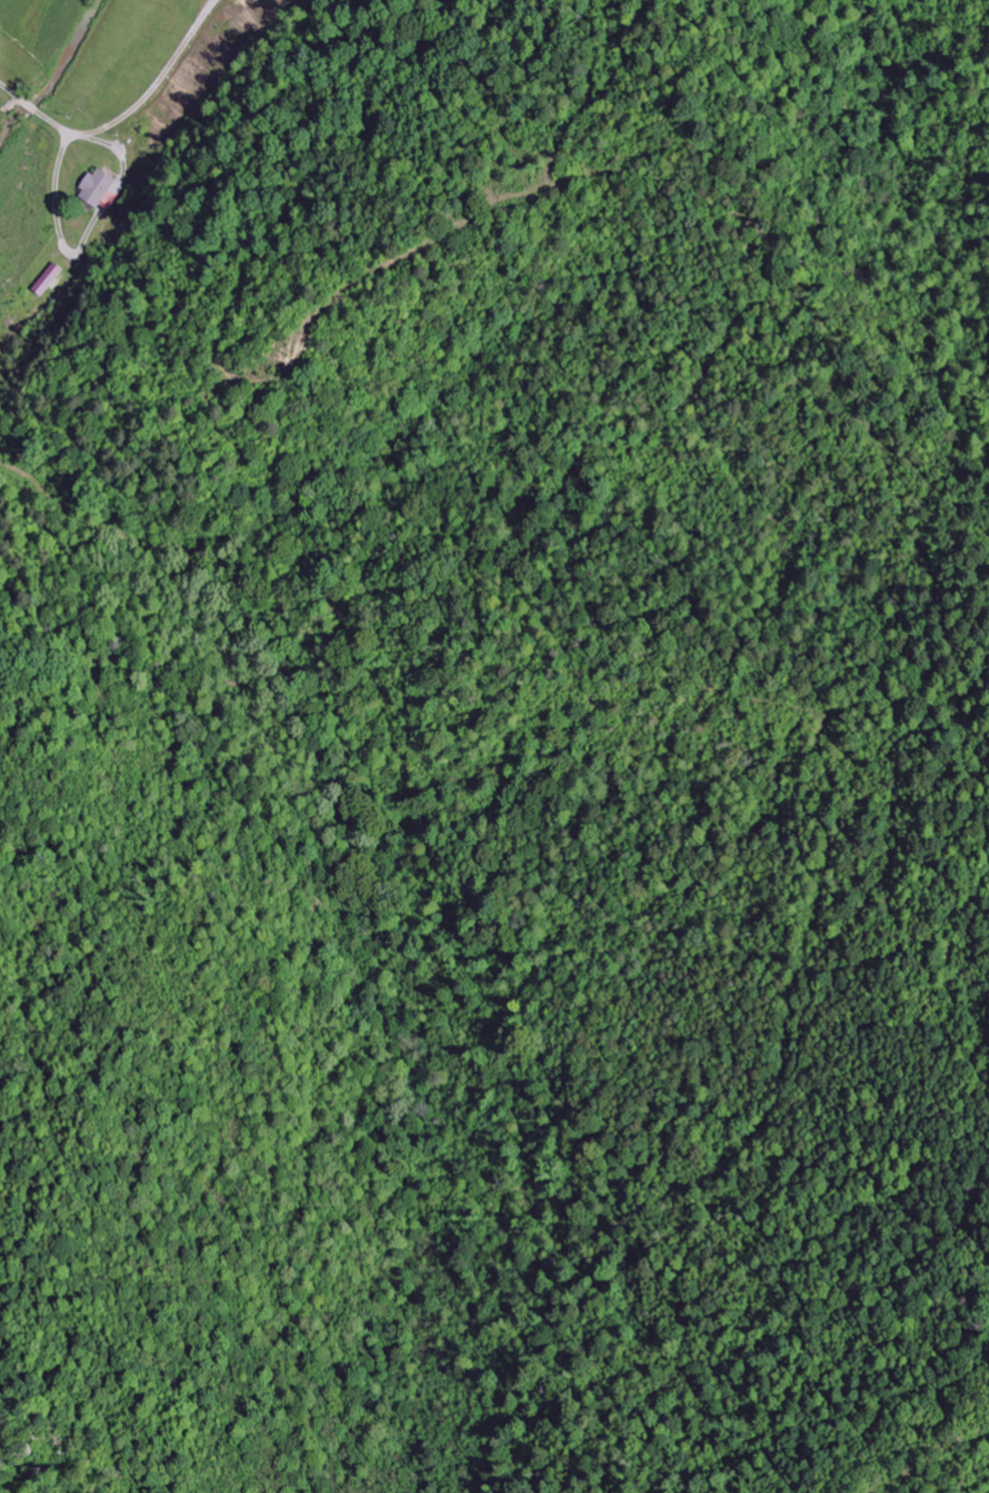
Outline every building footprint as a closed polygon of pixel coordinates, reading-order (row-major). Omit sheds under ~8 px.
[(77,194),(99,210),(118,183),(96,168),(77,194)]
